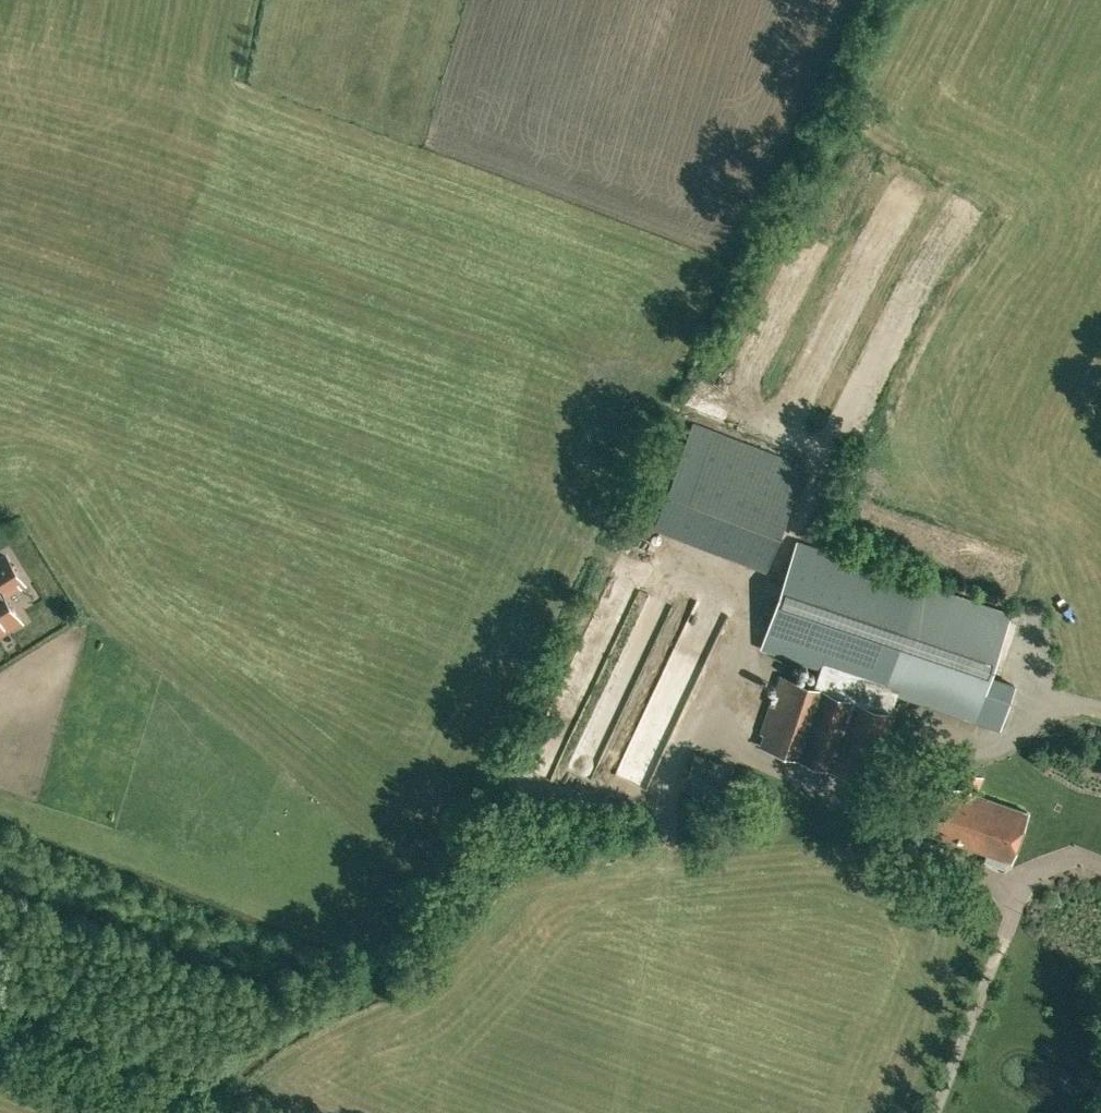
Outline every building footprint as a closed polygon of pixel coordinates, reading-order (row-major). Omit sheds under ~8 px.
[(767,566),(807,464),(694,423),(656,521),(767,566)] [(997,646),(1005,621),(998,595),(950,608),(944,587),(805,538),(789,582),(766,647),(789,656),(811,649),(820,679),(812,681),(794,732),(788,733),(793,751),(839,768),(864,697),(841,689),(838,678),(859,685),(889,677),(897,679),(919,673),(927,701),(1009,730),(1020,699),(993,689),(1002,663),(948,644),(953,631),(997,646)] [(20,620),(4,594),(21,583),(22,584),(23,583),(22,581),(18,574),(5,555),(0,558),(0,633),(20,620)] [(691,615),(670,657),(703,672),(723,631),(691,615)] [(645,728),(649,728),(648,752),(656,753),(658,730),(664,730),(665,707),(646,706),(645,728)] [(1010,860),(1027,811),(976,793),(982,776),(965,769),(959,787),(943,782),(926,831),(1010,860)]
